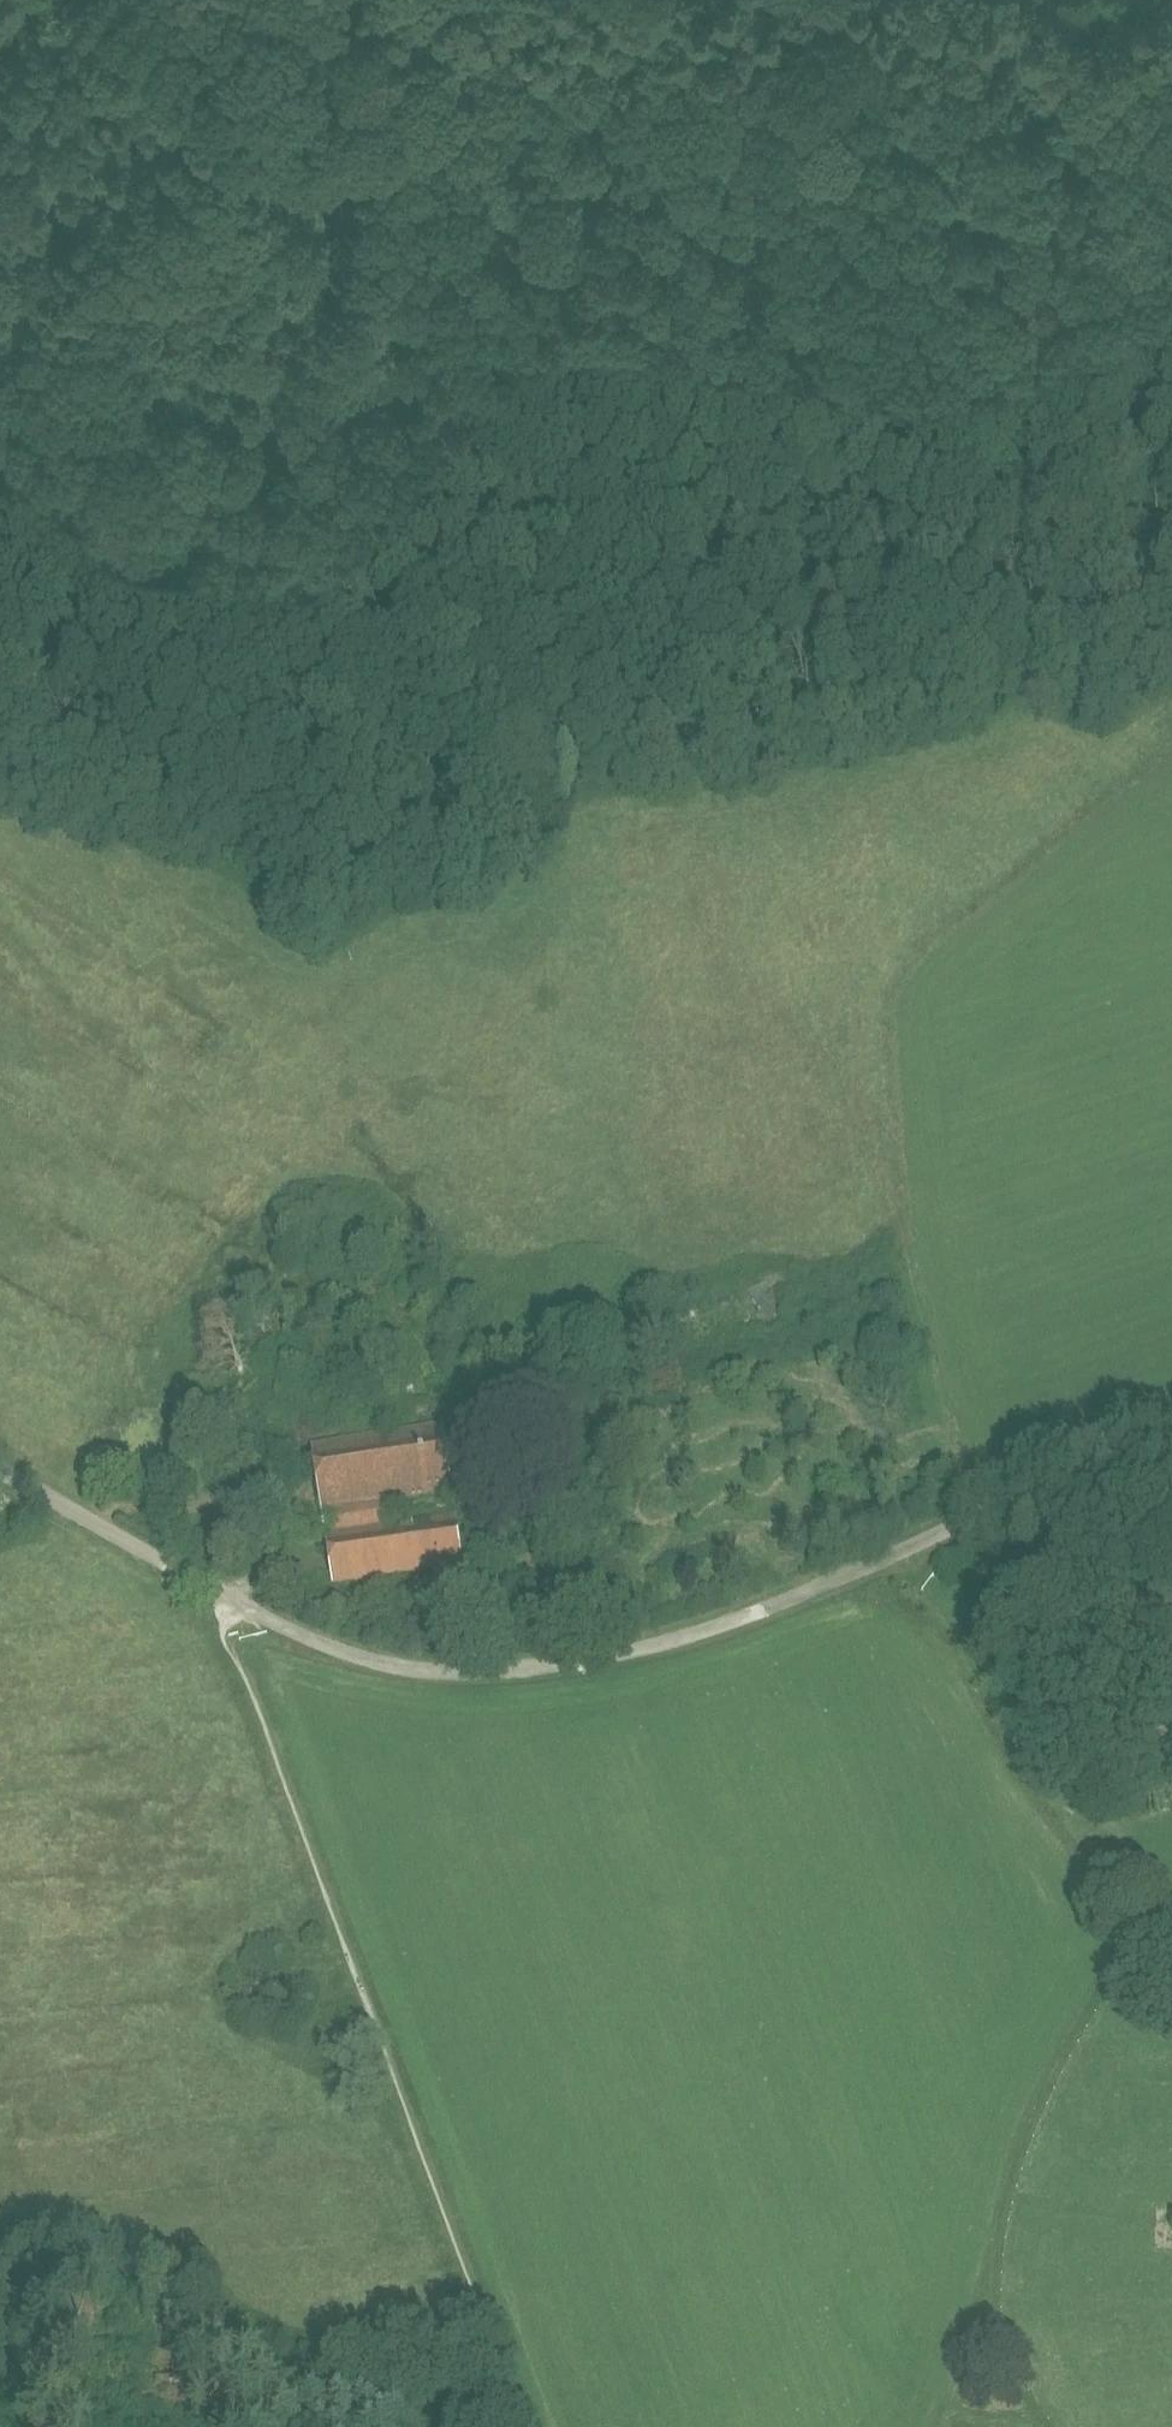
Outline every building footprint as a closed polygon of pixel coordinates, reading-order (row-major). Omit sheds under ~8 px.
[(386,1527),(382,1501),(453,1490),(443,1425),(313,1445),(323,1510),(326,1536),(334,1585),(462,1566),(455,1517),(386,1527)] [(1029,1541),(1015,1548),(1024,1567),(1038,1560),(1029,1541)]
